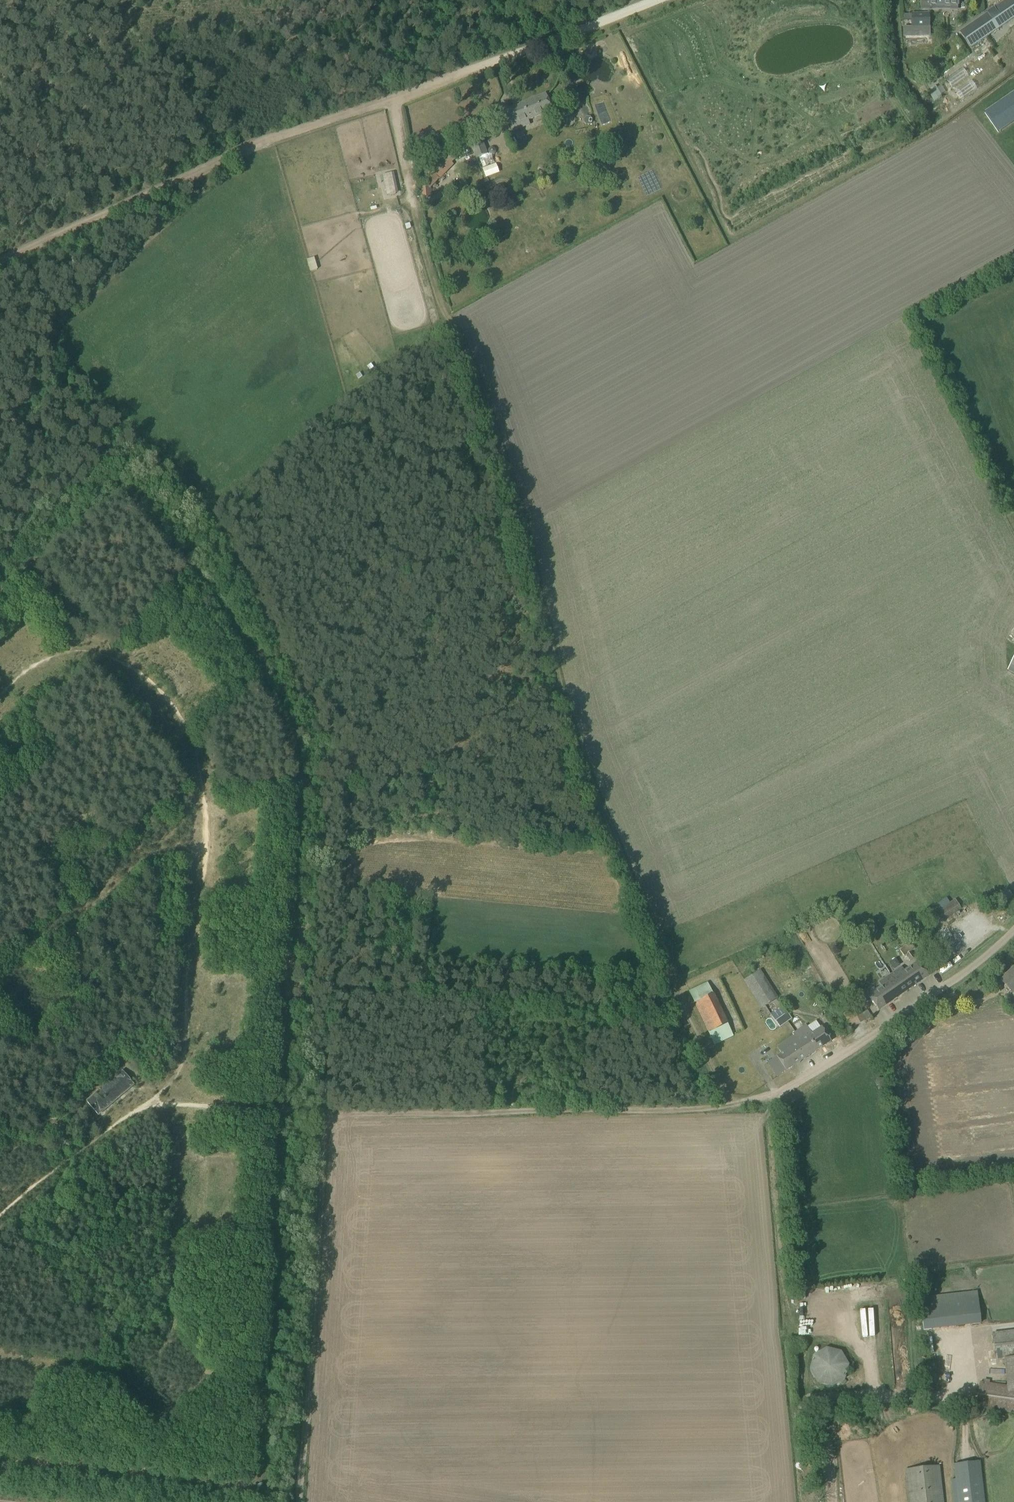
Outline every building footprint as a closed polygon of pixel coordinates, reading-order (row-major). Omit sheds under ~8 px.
[(960,32),(971,47),(1013,18),(1013,0),(1006,0),(960,32)] [(912,15),(904,15),(904,20),(912,20),(912,26),(912,27),(912,28),(904,28),(904,35),(904,36),(912,36),(929,36),(929,35),(929,28),(929,23),(929,13),(912,14),(912,15)] [(927,91),(934,101),(942,96),(935,86),(927,91)] [(985,113),(998,132),(1013,122),(1013,92),(985,113)] [(553,111),(549,103),(545,94),(519,104),(520,106),(505,112),(513,132),(523,127),(522,124),(553,111)] [(562,100),(555,102),(558,110),(560,109),(564,117),(572,114),(569,106),(565,107),(562,100)] [(576,107),(582,116),(589,112),(584,103),(576,107)] [(481,137),(468,142),(475,159),(487,154),(481,137)] [(445,171),(452,164),(451,163),(457,156),(449,149),(421,179),(426,184),(429,184),(430,188),(439,178),(445,171)] [(382,175),(382,182),(387,181),(389,195),(398,194),(396,173),(382,175)] [(430,188),(429,184),(426,184),(420,185),(421,198),(431,197),(430,188)] [(309,259),(311,271),(319,269),(317,257),(309,259)] [(1012,895),(1007,890),(997,899),(1002,905),(1012,895)] [(955,900),(935,913),(941,921),(961,908),(955,900)] [(922,937),(917,930),(907,938),(912,944),(922,937)] [(910,961),(914,958),(910,952),(914,949),(910,943),(900,950),(904,957),(906,955),(910,961)] [(928,975),(922,967),(919,962),(902,973),(899,969),(889,976),(892,980),(869,995),(878,1009),(928,975)] [(1013,991),(1013,967),(1000,980),(1012,993),(1013,991)] [(743,981),(762,1008),(778,998),(760,970),(743,981)] [(691,989),(714,1045),(735,1037),(712,980),(691,989)] [(856,1002),(842,1010),(851,1028),(865,1020),(856,1002)] [(782,1005),(770,1014),(779,1027),(792,1018),(782,1005)] [(831,1041),(825,1032),(822,1027),(812,1033),(806,1024),(792,1033),(798,1042),(768,1062),(777,1076),(831,1041)] [(134,1085),(122,1071),(86,1101),(98,1115),(134,1085)] [(927,1328),(984,1324),(981,1291),(924,1295),(927,1328)] [(992,1333),(996,1360),(1003,1359),(1006,1386),(987,1383),(988,1380),(980,1379),(975,1408),(1013,1414),(1013,1331),(992,1333)] [(844,1387),(854,1356),(820,1345),(810,1376),(844,1387)] [(980,1461),(954,1464),(956,1479),(951,1479),(953,1501),(985,1501),(980,1461)] [(908,1501),(944,1501),(939,1466),(904,1470),(908,1501)]
